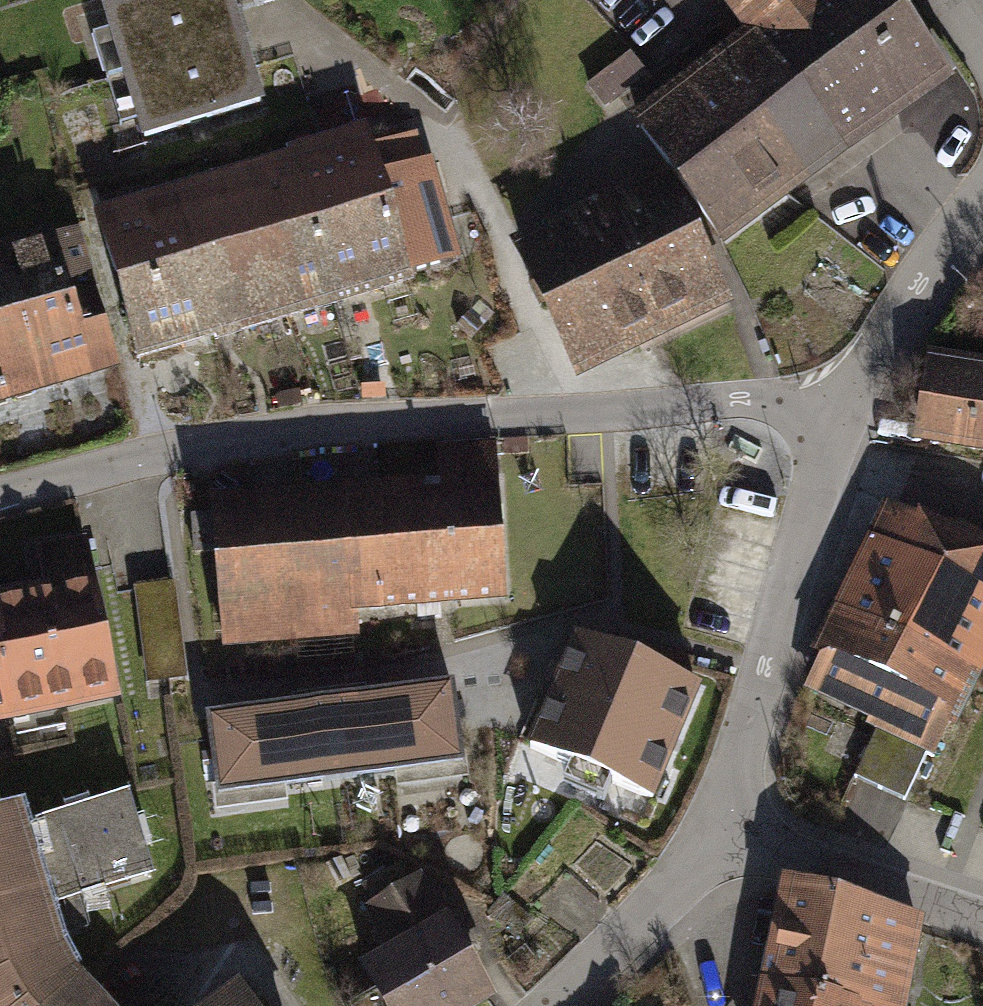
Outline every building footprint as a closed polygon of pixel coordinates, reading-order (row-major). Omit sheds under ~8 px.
[(228,0),(144,0),(109,10),(128,74),(240,41),(228,0)] [(741,49),(833,167),(943,81),(880,0),(703,0),(741,49)] [(258,103),(240,41),(128,74),(147,137),(258,103)] [(732,244),(833,167),(741,49),(641,126),(732,244)] [(647,77),(629,58),(586,97),(604,116),(647,77)] [(367,146),(330,157),(347,211),(312,223),(333,297),(451,261),(414,137),(368,149),(367,146)] [(330,157),(250,181),(290,311),(333,297),(312,223),(347,211),(330,157)] [(214,335),(290,311),(250,181),(175,203),(214,335)] [(665,182),(525,253),(580,369),(724,297),(681,202),(665,182)] [(214,335),(175,203),(99,224),(137,356),(214,335)] [(0,261),(0,400),(118,364),(78,236),(0,261)] [(931,363),(919,434),(982,444),(982,372),(931,363)] [(359,609),(507,597),(495,442),(439,447),(441,481),(210,499),(221,647),(361,636),(359,609)] [(847,615),(975,677),(982,659),(982,554),(897,513),(847,615)] [(0,599),(0,702),(5,727),(115,706),(83,541),(31,551),(39,591),(0,599)] [(907,815),(975,677),(847,615),(805,702),(878,737),(853,789),(907,815)] [(701,690),(576,638),(531,745),(574,762),(567,778),(601,792),(606,779),(655,799),(701,690)] [(451,683),(329,700),(341,784),(463,767),(451,683)] [(329,700),(207,717),(218,801),(341,784),(329,700)] [(152,884),(128,806),(11,841),(5,825),(0,826),(0,1005),(64,1005),(75,996),(57,979),(39,920),(152,884)] [(488,995),(447,924),(441,927),(416,884),(378,906),(402,949),(367,969),(380,992),(354,1005),(468,1005),(488,995)] [(760,999),(795,1005),(905,1005),(920,933),(779,905),(760,999)] [(75,996),(64,1005),(84,1005),(75,996)]
